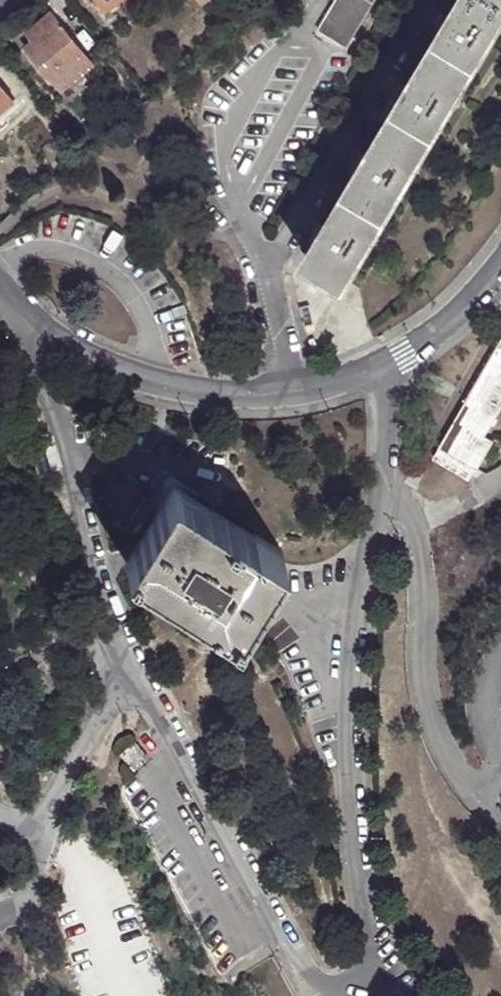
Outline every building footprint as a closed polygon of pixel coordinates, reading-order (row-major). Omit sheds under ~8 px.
[(429,49),(390,115),(353,179),(307,256),(349,281),(500,25),(500,0),(458,0),(429,49)] [(347,46),(375,0),(336,0),(318,30),(347,46)] [(65,91),(98,63),(53,11),(28,32),(35,39),(27,46),(65,91)] [(3,114),(17,102),(0,82),(0,116),(3,114)] [(0,116),(0,129),(9,121),(3,114),(0,116)] [(477,470),(492,441),(485,437),(500,409),(500,346),(442,448),(477,470)] [(281,555),(171,490),(126,563),(236,629),(281,555)]
